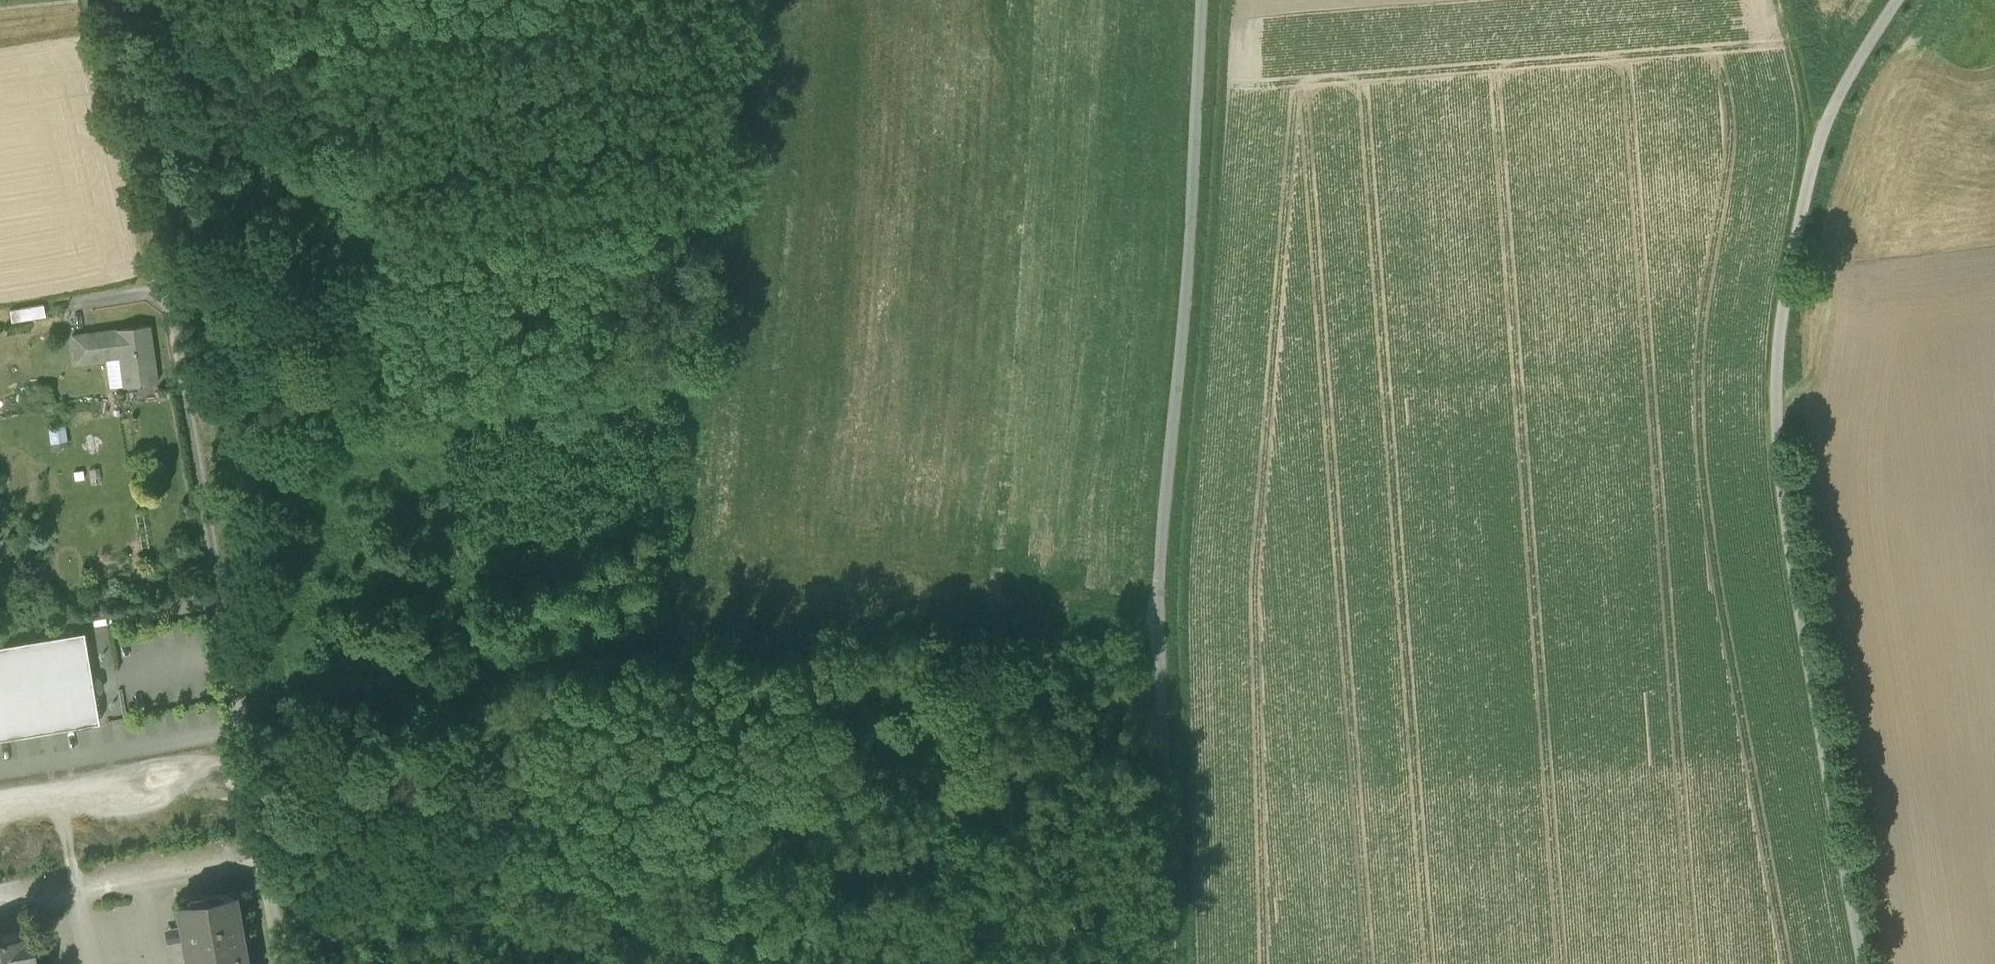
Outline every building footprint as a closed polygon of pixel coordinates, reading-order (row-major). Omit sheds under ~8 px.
[(121,357),(125,387),(157,382),(149,325),(93,332),(97,360),(105,359),(121,357)] [(72,335),(76,363),(97,360),(93,332),(72,335)] [(125,387),(121,357),(105,359),(109,389),(125,387)] [(65,425),(48,428),(52,448),(68,446),(65,425)] [(100,722),(85,632),(0,646),(0,739),(100,722)] [(190,963),(246,963),(234,893),(179,903),(190,963)] [(27,930),(0,935),(0,963),(34,963),(27,930)]
